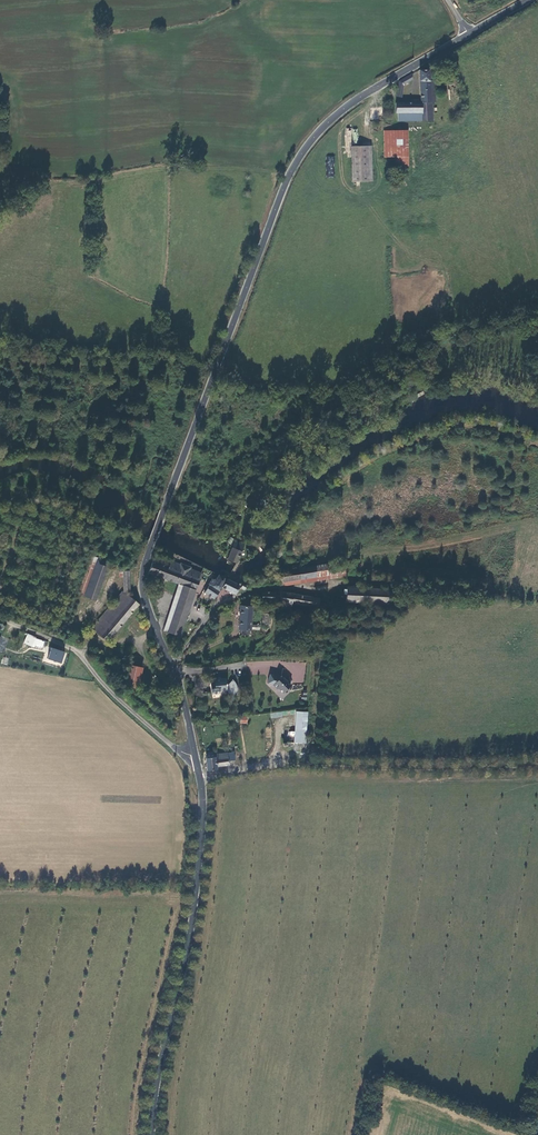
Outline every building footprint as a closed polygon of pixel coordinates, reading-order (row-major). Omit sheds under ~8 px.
[(421,99),(432,99),(437,99),(437,87),(436,85),(438,85),(438,77),(432,77),(432,67),(421,67),(421,99)] [(408,78),(406,73),(402,76),(402,77),(399,79),(399,83),(397,93),(401,93),(403,82),(405,80),(406,81),(409,80),(408,78)] [(412,100),(397,99),(396,108),(398,108),(421,108),(421,100),(419,100),(419,97),(412,97),(412,100)] [(421,99),(421,100),(421,108),(421,115),(432,115),(432,99),(421,99)] [(397,150),(397,161),(408,161),(407,124),(388,125),(389,150),(397,150)] [(368,142),(352,142),(352,176),(368,176),(368,142)] [(237,563),(244,545),(234,541),(227,559),(237,563)] [(78,594),(84,596),(96,562),(98,557),(92,555),(78,594)] [(109,561),(98,557),(96,562),(107,566),(109,561)] [(175,635),(181,637),(202,578),(201,578),(202,573),(190,568),(191,567),(180,563),(180,564),(172,561),(171,563),(154,557),(148,573),(178,584),(163,631),(175,635)] [(96,600),(107,566),(96,562),(84,596),(96,600)] [(281,586),(345,576),(343,567),(280,577),(281,586)] [(123,571),(118,571),(119,578),(123,577),(123,592),(131,592),(130,570),(123,571)] [(227,578),(219,575),(216,579),(215,578),(213,581),(211,580),(208,584),(209,585),(204,593),(214,600),(223,588),(236,594),(240,585),(227,578)] [(346,594),(345,602),(388,605),(389,588),(346,586),(346,589),(344,589),(343,594),(346,594)] [(108,642),(139,604),(130,597),(129,597),(122,591),(90,631),(93,633),(95,631),(108,642)] [(253,606),(239,605),(238,630),(241,630),(241,636),(251,636),(252,630),(252,625),(253,606)] [(270,627),(271,614),(263,613),(261,626),(270,627)] [(36,637),(28,633),(27,635),(25,634),(23,638),(24,639),(22,642),(24,643),(34,648),(36,644),(35,644),(36,642),(34,641),(36,637)] [(48,659),(61,663),(65,652),(52,648),(48,659)] [(143,668),(129,664),(124,686),(138,689),(143,668)] [(291,685),(280,675),(279,677),(270,674),(267,683),(272,685),(276,689),(279,689),(283,693),(291,685)] [(210,683),(211,695),(220,694),(220,691),(227,691),(227,685),(226,678),(214,679),(214,682),(210,683)] [(232,680),(227,685),(227,691),(227,693),(237,696),(237,694),(237,692),(237,690),(237,688),(236,686),(235,683),(234,681),(232,680)] [(306,743),(308,712),(295,711),(294,743),(306,743)] [(227,752),(215,754),(215,757),(217,768),(229,766),(228,761),(227,752)] [(202,759),(203,772),(217,771),(217,768),(215,757),(203,758),(202,759)]
